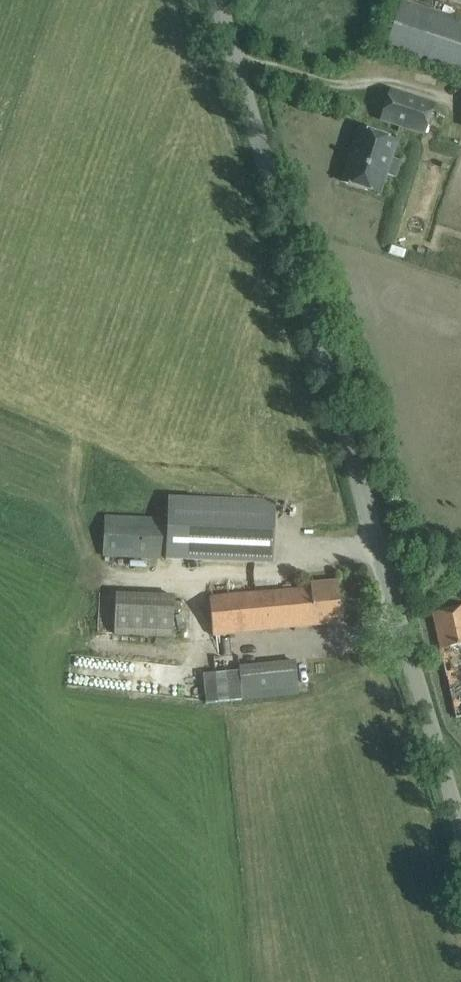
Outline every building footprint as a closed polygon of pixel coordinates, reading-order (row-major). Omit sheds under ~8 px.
[(386,49),(460,74),(460,19),(430,8),(433,0),(402,0),(386,49)] [(391,91),(381,120),(424,134),(433,105),(391,91)] [(342,182),(378,194),(385,173),(395,176),(400,162),(390,159),(396,142),(359,130),(342,182)] [(275,503),(168,498),(165,559),(272,564),(275,503)] [(103,554),(161,557),(163,520),(105,518),(103,554)] [(213,634),(339,621),(338,579),(307,582),(307,587),(209,596),(213,634)] [(117,593),(115,635),(173,638),(175,596),(117,593)] [(432,614),(456,718),(460,717),(460,607),(432,614)] [(297,694),(294,661),(239,666),(242,699),(297,694)]
